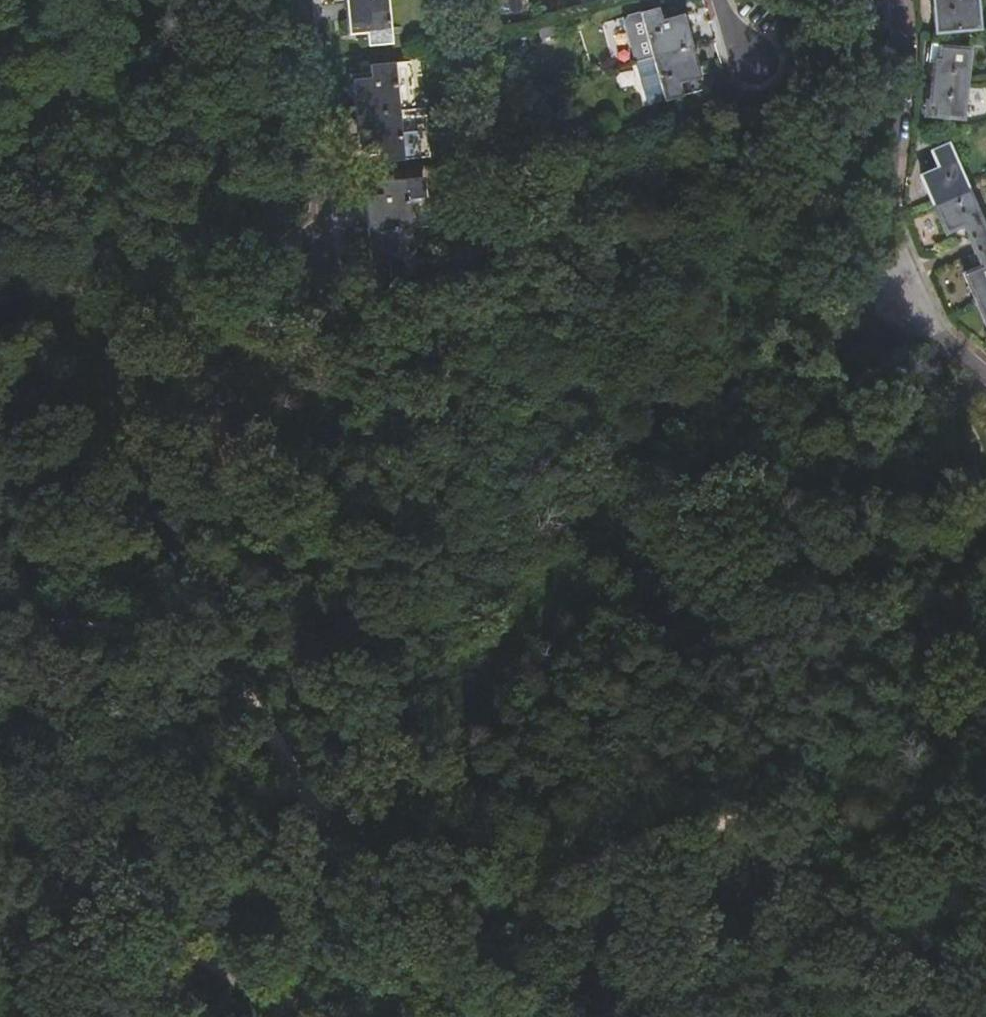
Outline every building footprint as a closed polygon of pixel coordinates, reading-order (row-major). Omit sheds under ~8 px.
[(346,1),(349,35),(367,34),(368,45),(391,43),(387,0),(351,0),(346,1)] [(934,32),(976,28),(973,0),(931,0),(934,32)] [(639,13),(651,57),(690,46),(681,15),(660,21),(656,8),(639,13)] [(651,57),(639,13),(627,16),(624,22),(635,62),(651,57)] [(690,46),(651,57),(663,101),(681,96),(677,84),(698,78),(690,46)] [(931,81),(964,85),(967,50),(933,46),(931,59),(933,61),(931,81)] [(647,105),(663,101),(651,57),(635,62),(647,105)] [(354,81),(357,116),(398,111),(397,105),(414,103),(409,61),(393,63),(371,65),(371,79),(354,81)] [(961,119),(964,85),(931,81),(929,101),(927,102),(925,115),(961,119)] [(398,111),(357,116),(360,151),(378,149),(380,161),(402,158),(419,157),(415,113),(398,115),(398,111)] [(934,204),(967,191),(947,145),(933,151),(939,168),(921,176),(934,204)] [(368,230),(409,227),(404,179),(381,180),(383,194),(365,195),(368,230)] [(970,239),(985,233),(967,191),(934,204),(945,232),(964,225),(970,239)] [(415,275),(409,227),(368,230),(371,266),(390,265),(391,276),(415,275)] [(985,235),(985,233),(970,239),(975,250),(976,252),(983,249),(985,248),(985,236),(985,235)] [(985,299),(985,248),(983,249),(976,252),(982,266),(964,274),(976,303),(985,299)] [(976,303),(985,326),(985,299),(976,303)]
